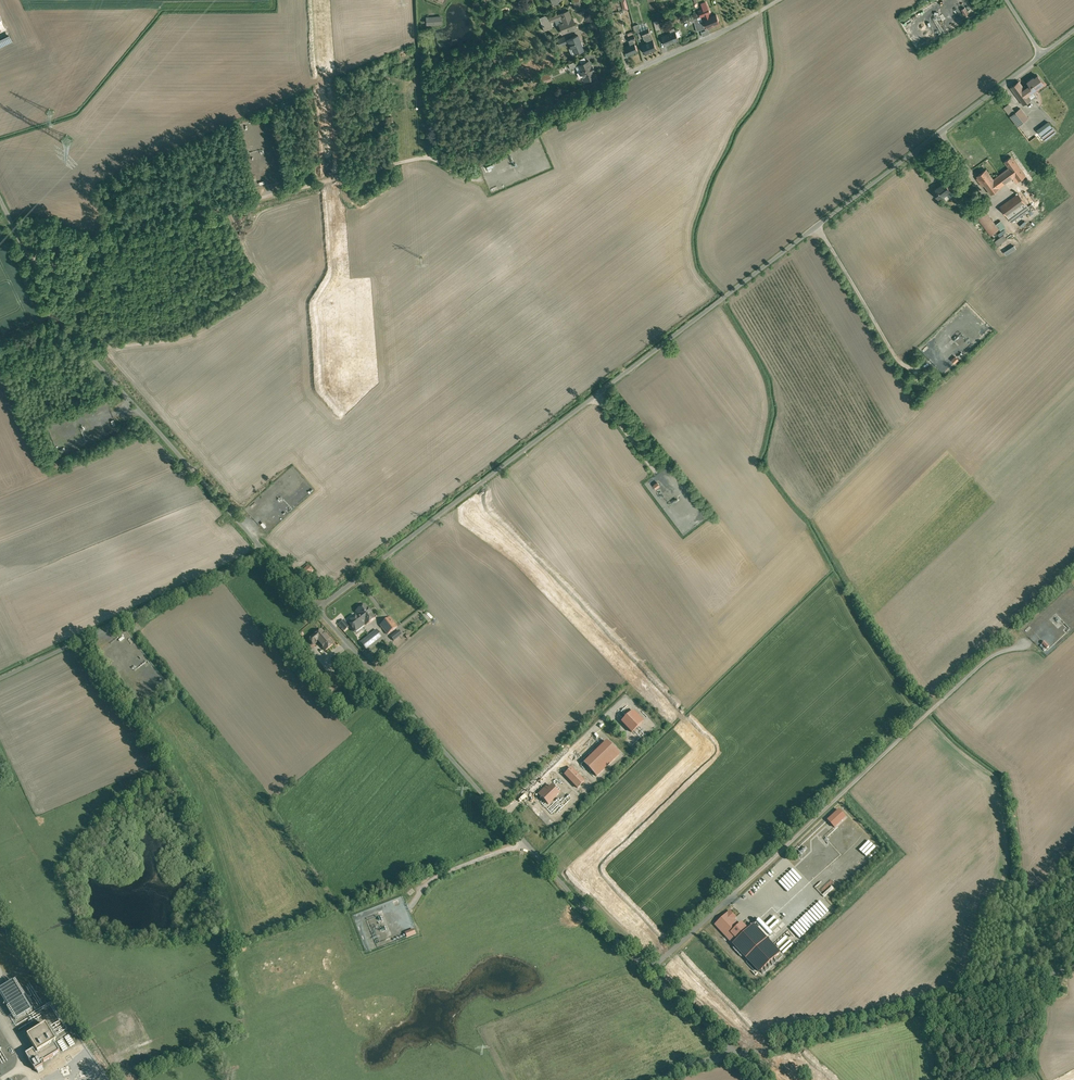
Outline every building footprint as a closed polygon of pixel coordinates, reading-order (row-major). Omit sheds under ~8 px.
[(624,10),(629,9),(626,0),(621,0),(624,10)] [(582,7),(580,1),(573,3),(576,9),(582,7)] [(699,11),(701,17),(705,16),(709,14),(711,13),(706,2),(702,4),(704,9),(699,11)] [(547,15),(539,18),(544,30),(551,27),(550,23),(561,18),(563,23),(559,25),(562,33),(577,28),(575,23),(574,24),(569,10),(548,19),(547,15)] [(706,19),(704,20),(708,28),(720,23),(717,15),(710,17),(709,14),(705,16),(706,19)] [(441,17),(426,18),(427,25),(442,24),(441,17)] [(641,31),(644,37),(651,34),(648,28),(641,31)] [(676,31),(662,37),(666,46),(680,40),(676,31)] [(647,43),(642,45),(646,53),(657,49),(651,34),(644,37),(647,43)] [(13,42),(10,35),(0,39),(0,47),(13,42)] [(578,35),(568,40),(571,48),(569,49),(572,55),(583,50),(580,42),(581,42),(578,35)] [(635,43),(624,47),(628,55),(638,51),(635,43)] [(578,65),(581,64),(579,60),(568,64),(570,69),(578,65)] [(581,64),(578,65),(585,81),(596,76),(589,61),(581,64)] [(1021,80),(1010,88),(1024,106),(1033,99),(1030,93),(1045,82),(1040,76),(1026,86),(1021,80)] [(997,98),(1002,106),(1009,102),(1003,94),(997,98)] [(1009,104),(1004,108),(1018,127),(1028,119),(1021,109),(1016,113),(1009,104)] [(1048,123),(1037,131),(1045,141),(1056,132),(1048,123)] [(987,169),(977,177),(991,196),(1013,179),(1016,183),(1026,176),(1012,157),(1005,163),(1009,168),(994,179),(987,169)] [(945,182),(932,191),(940,201),(953,192),(945,182)] [(1018,194),(1000,207),(1011,222),(1029,209),(1018,194)] [(975,216),(976,215),(985,209),(988,207),(985,202),(972,211),(975,216)] [(985,209),(976,215),(991,236),(1000,230),(997,225),(985,209)] [(1001,222),(997,225),(1000,230),(1001,231),(1006,228),(1001,222)] [(999,245),(1006,240),(1002,235),(996,240),(999,245)] [(974,240),(963,247),(966,251),(976,244),(974,240)] [(947,356),(955,364),(960,359),(953,351),(954,350),(950,346),(952,344),(950,342),(940,351),(943,354),(947,351),(949,354),(947,356)] [(306,578),(314,571),(309,565),(300,573),(306,578)] [(357,616),(348,623),(356,633),(377,617),(367,604),(355,613),(357,616)] [(415,620),(421,617),(418,611),(412,615),(415,620)] [(391,617),(380,625),(387,635),(398,627),(391,617)] [(343,631),(349,628),(345,620),(339,623),(343,631)] [(308,626),(301,630),(304,636),(308,634),(307,632),(310,630),(308,626)] [(336,645),(322,629),(314,636),(328,652),(336,645)] [(377,630),(360,642),(367,651),(384,639),(377,630)] [(395,641),(402,634),(398,630),(391,637),(395,641)] [(322,681),(332,693),(340,687),(334,679),(336,677),(333,673),(322,681)] [(623,720),(633,711),(627,705),(618,715),(623,720)] [(634,712),(624,722),(633,732),(644,722),(634,712)] [(608,740),(585,762),(597,776),(621,754),(608,740)] [(572,768),(565,775),(577,787),(585,780),(572,768)] [(547,786),(538,795),(548,805),(560,793),(553,786),(550,789),(547,786)] [(839,808),(828,819),(835,827),(847,816),(839,808)] [(802,844),(797,849),(801,854),(806,849),(802,844)] [(831,881),(822,889),(825,892),(829,889),(827,887),(832,882),(831,881)] [(826,897),(834,888),(831,886),(823,895),(826,897)] [(730,909),(715,923),(759,971),(781,951),(754,922),(748,927),(741,920),(739,922),(734,918),(736,916),(730,909)] [(31,1011),(15,981),(0,989),(0,991),(16,1019),(31,1011)] [(34,1050),(26,1054),(36,1071),(44,1066),(42,1062),(60,1051),(45,1026),(28,1036),(38,1053),(36,1054),(34,1050)]
